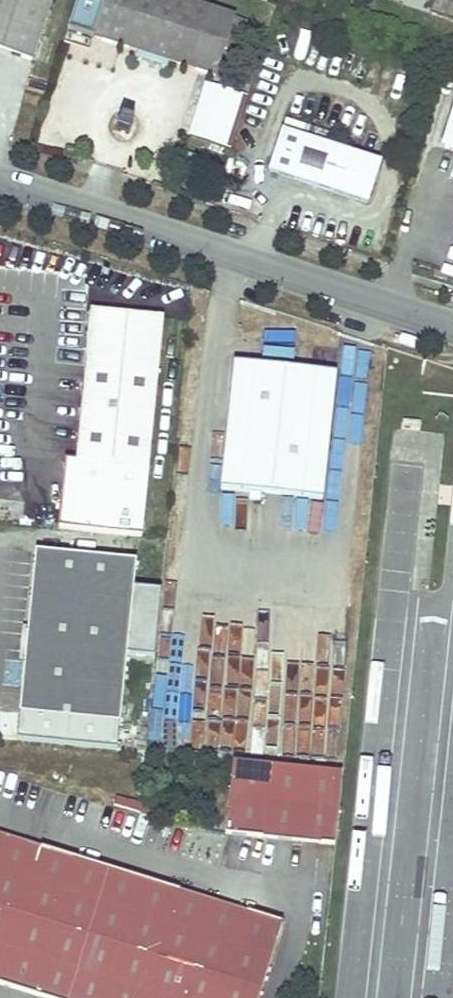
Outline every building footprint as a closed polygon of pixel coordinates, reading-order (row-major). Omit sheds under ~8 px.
[(0,51),(29,61),(48,0),(0,0),(0,51)] [(64,0),(48,0),(29,61),(43,66),(64,0)] [(235,53),(244,22),(175,0),(77,0),(63,43),(88,51),(92,38),(214,75),(222,48),(235,53)] [(207,75),(187,134),(228,147),(247,88),(207,75)] [(444,148),(452,150),(452,119),(444,148)] [(366,203),(379,164),(325,148),(329,134),(285,120),(268,173),(366,203)] [(166,318),(95,311),(80,458),(151,466),(166,318)] [(334,374),(231,362),(216,490),(319,501),(334,374)] [(122,728),(138,565),(38,554),(24,691),(34,692),(32,719),(122,728)] [(32,719),(34,692),(24,691),(21,718),(32,719)] [(232,765),(225,836),(334,847),(341,775),(232,765)] [(151,812),(117,802),(115,810),(149,820),(151,812)] [(35,997),(259,997),(282,925),(0,837),(0,987),(35,997)]
